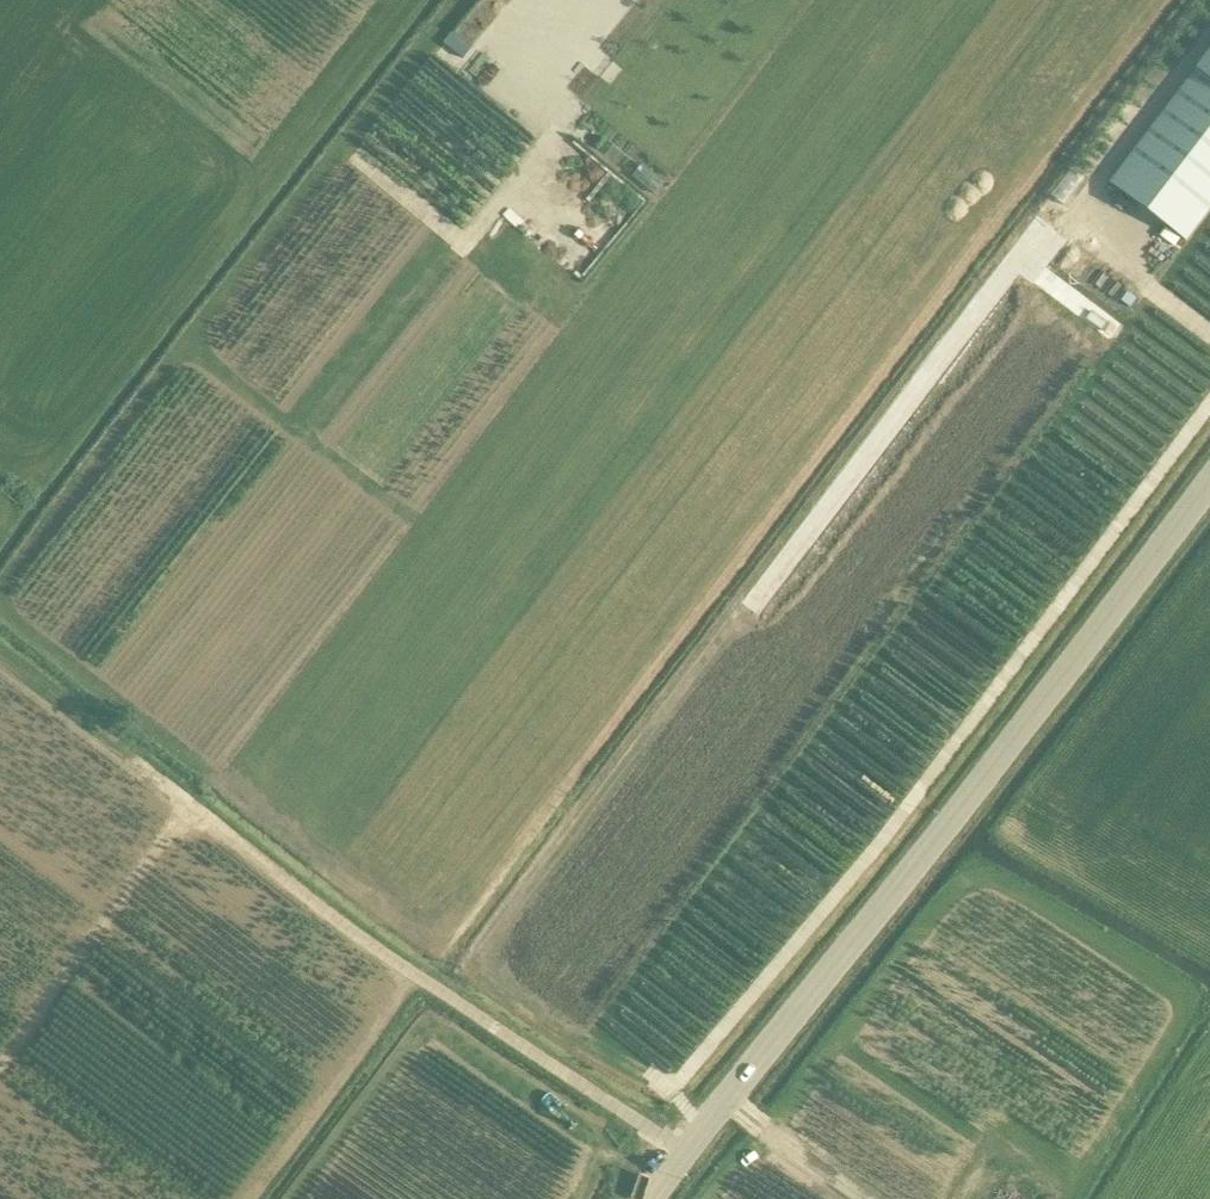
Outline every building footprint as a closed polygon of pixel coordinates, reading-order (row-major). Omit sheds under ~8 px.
[(1196,69),(1209,79),(1209,50),(1196,69)] [(1109,183),(1167,226),(1186,241),(1209,210),(1209,79),(1196,69),(1109,183)]
